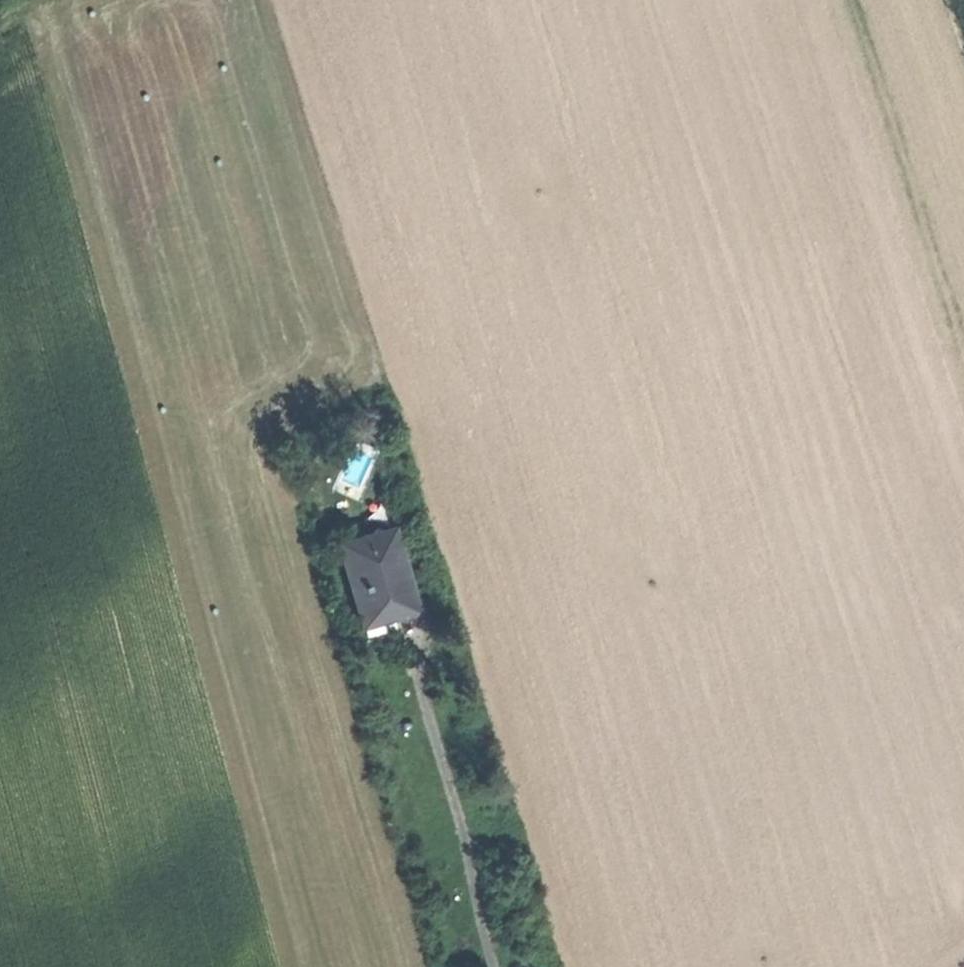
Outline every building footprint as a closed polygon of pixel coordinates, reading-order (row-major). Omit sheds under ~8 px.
[(424,612),(399,526),(340,543),(365,629),(399,619),(424,612)]
